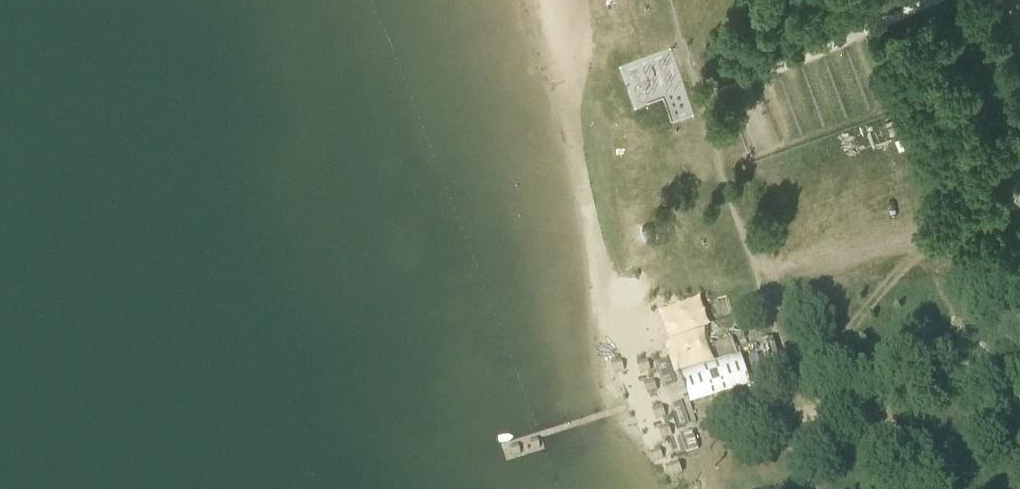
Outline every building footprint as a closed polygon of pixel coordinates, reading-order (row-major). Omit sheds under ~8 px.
[(694,419),(688,421),(690,424),(694,436),(700,434),(772,410),(767,395),(782,389),(763,332),(748,337),(743,322),(671,346),(694,419)]
